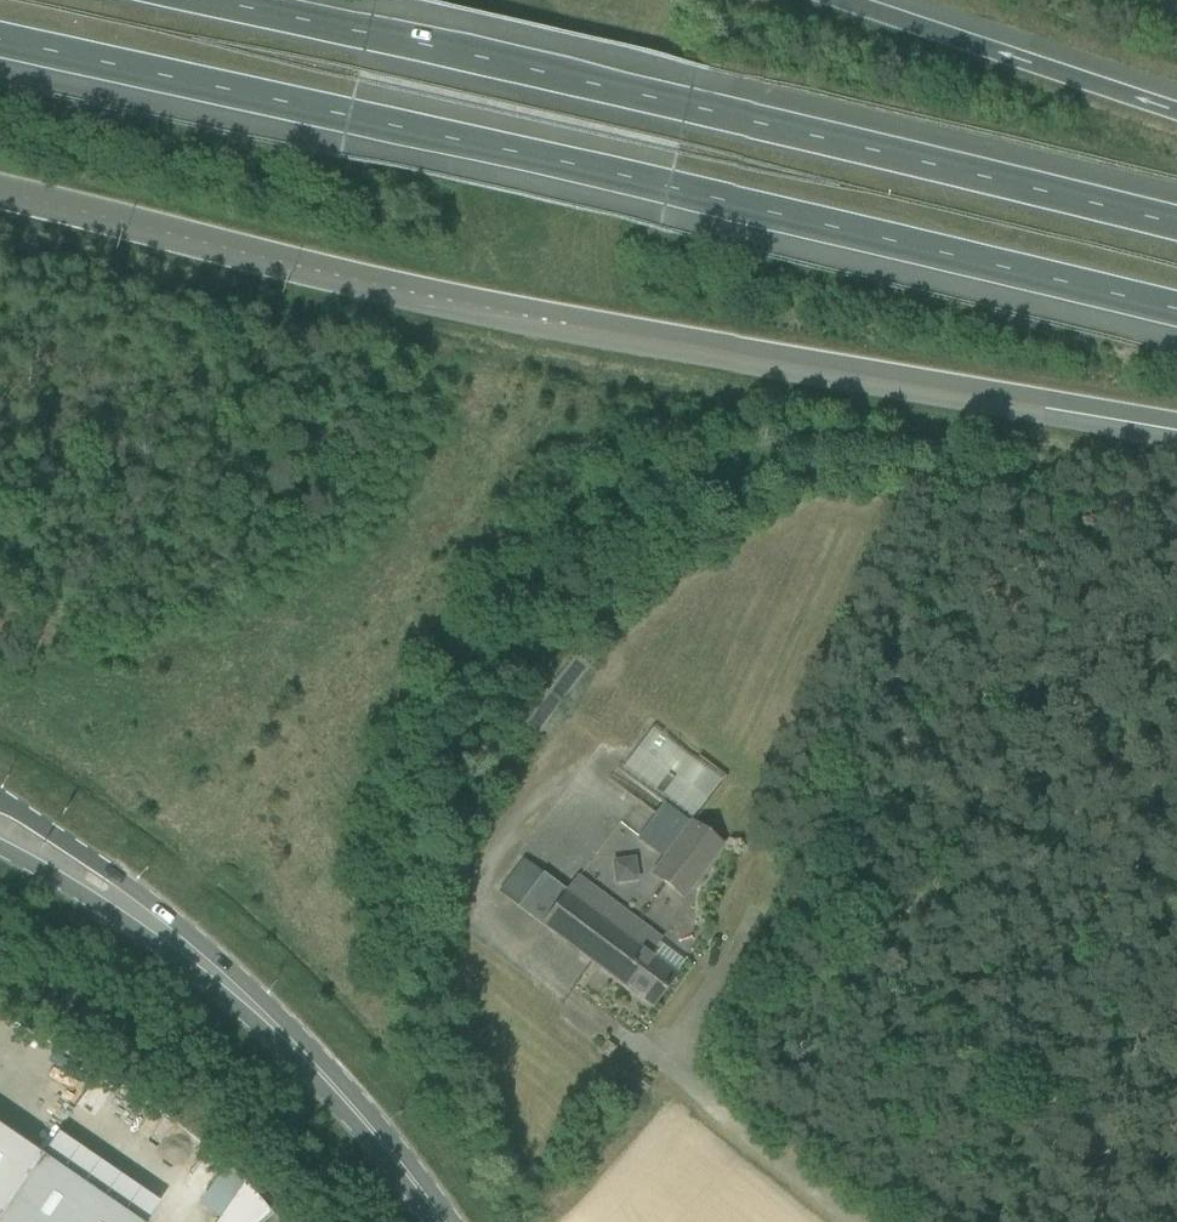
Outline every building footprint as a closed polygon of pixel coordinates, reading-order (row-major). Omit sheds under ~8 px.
[(654,728),(626,766),(694,817),(722,780),(708,769),(700,779),(692,772),(684,782),(673,773),(675,770),(679,773),(692,756),(654,728)] [(684,899),(724,845),(692,821),(652,875),(684,899)] [(634,859),(614,861),(617,883),(637,881),(634,859)] [(660,939),(641,924),(579,878),(568,892),(543,874),(518,907),(651,1008),(676,975),(649,954),(660,939)] [(608,1059),(616,1049),(606,1041),(598,1052),(608,1059)] [(42,1157),(0,1128),(0,1218),(42,1157)] [(0,1218),(0,1221),(136,1221),(42,1157),(0,1218)] [(277,1210),(256,1187),(218,1221),(263,1221),(277,1210)]
